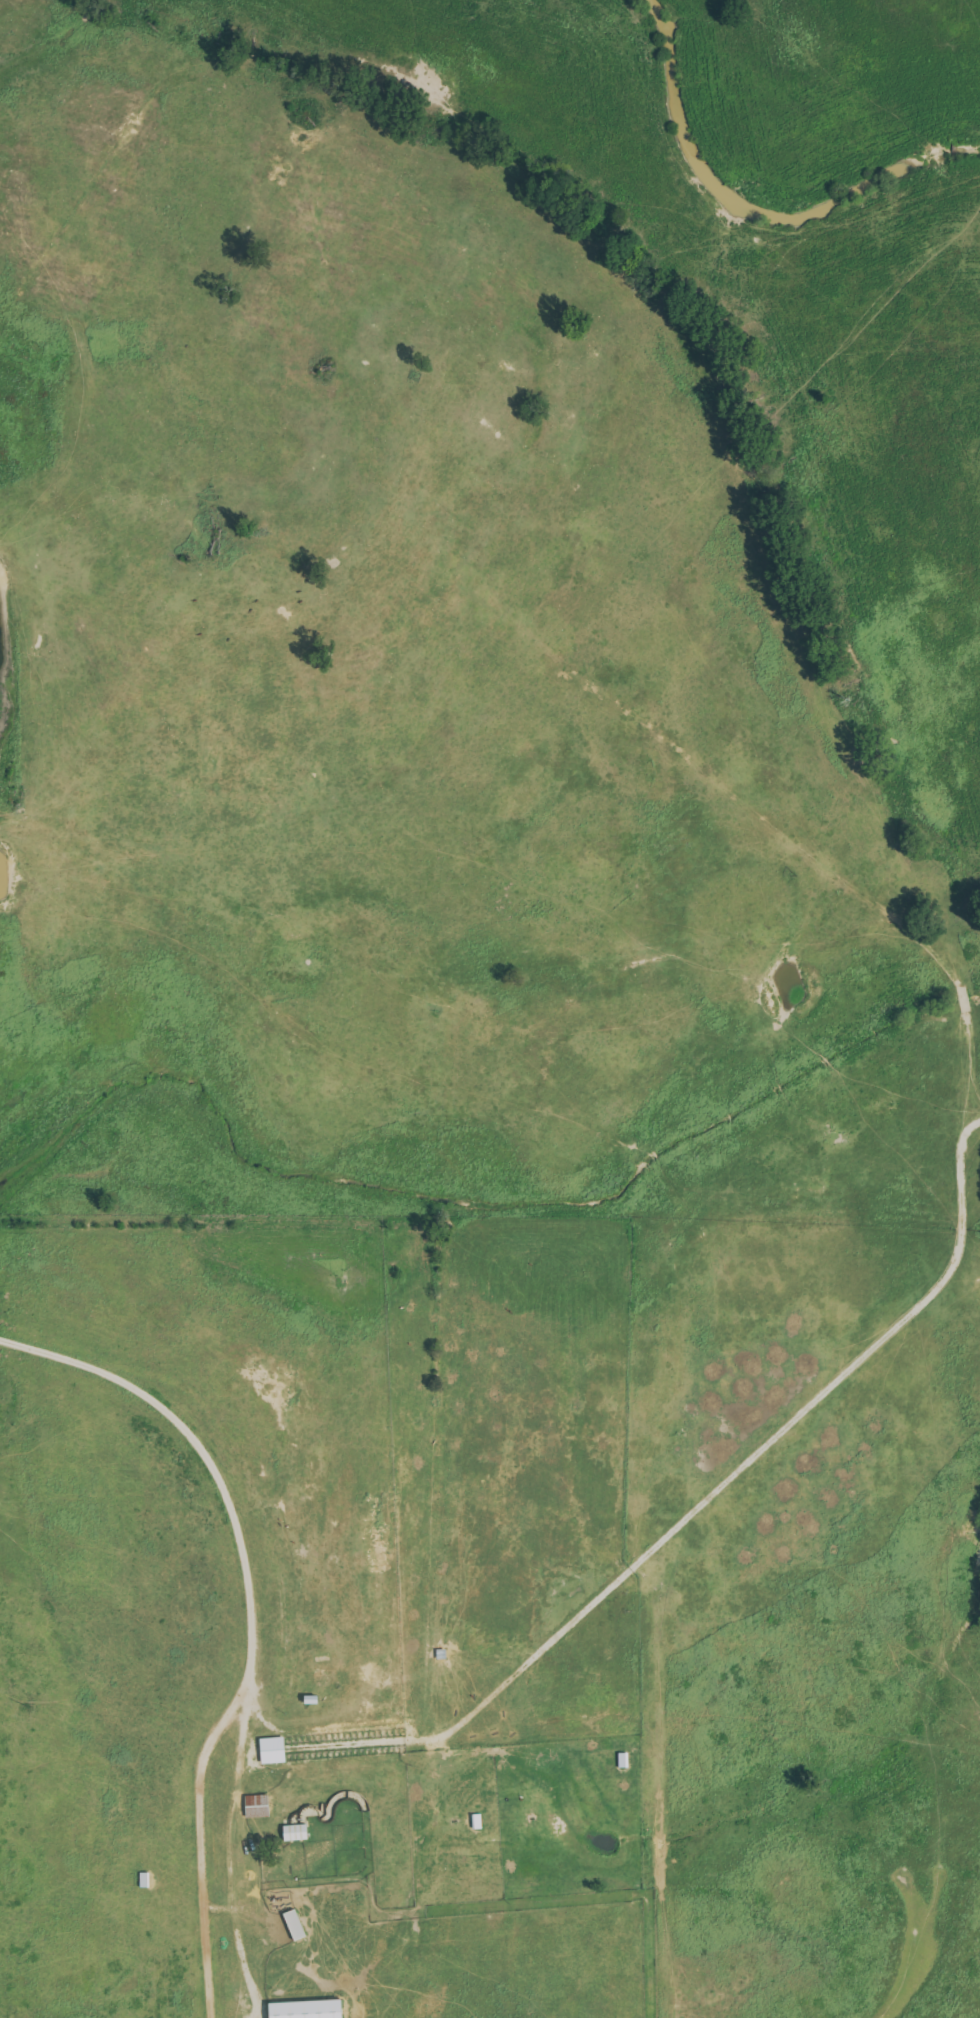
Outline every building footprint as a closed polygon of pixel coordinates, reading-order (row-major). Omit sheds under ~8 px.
[(264,1764),(289,1763),(288,1737),(264,1738),(264,1764)] [(249,1818),(273,1817),(272,1795),(249,1796),(249,1818)] [(288,1841),(312,1840),(311,1825),(287,1826),(288,1841)] [(348,2000),(275,2003),(275,2017),(349,2017),(348,2000)]
